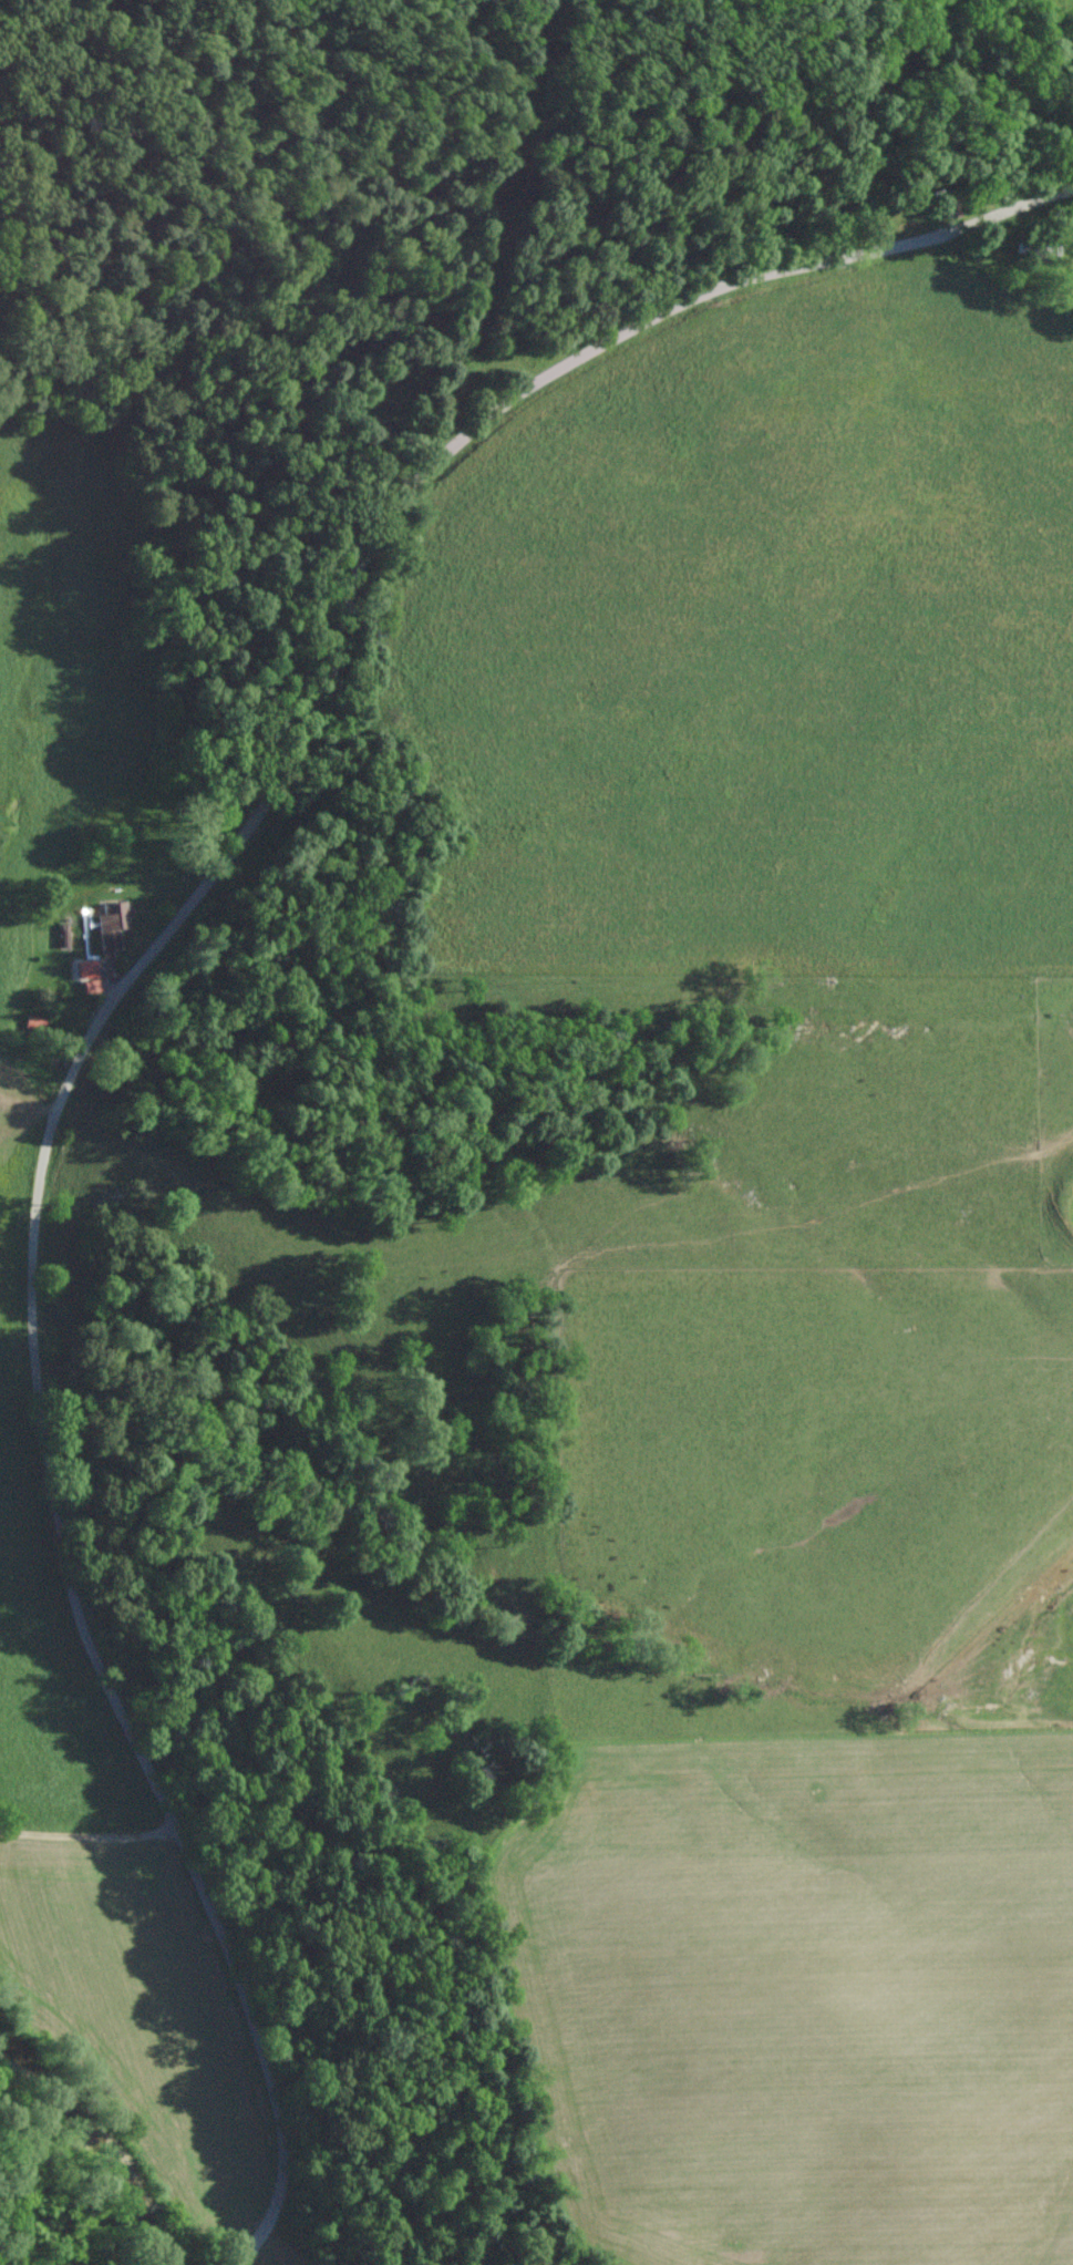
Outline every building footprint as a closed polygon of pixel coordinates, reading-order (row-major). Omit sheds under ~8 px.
[(121,949),(119,929),(130,928),(127,901),(103,903),(104,914),(98,914),(102,951),(121,949)]
